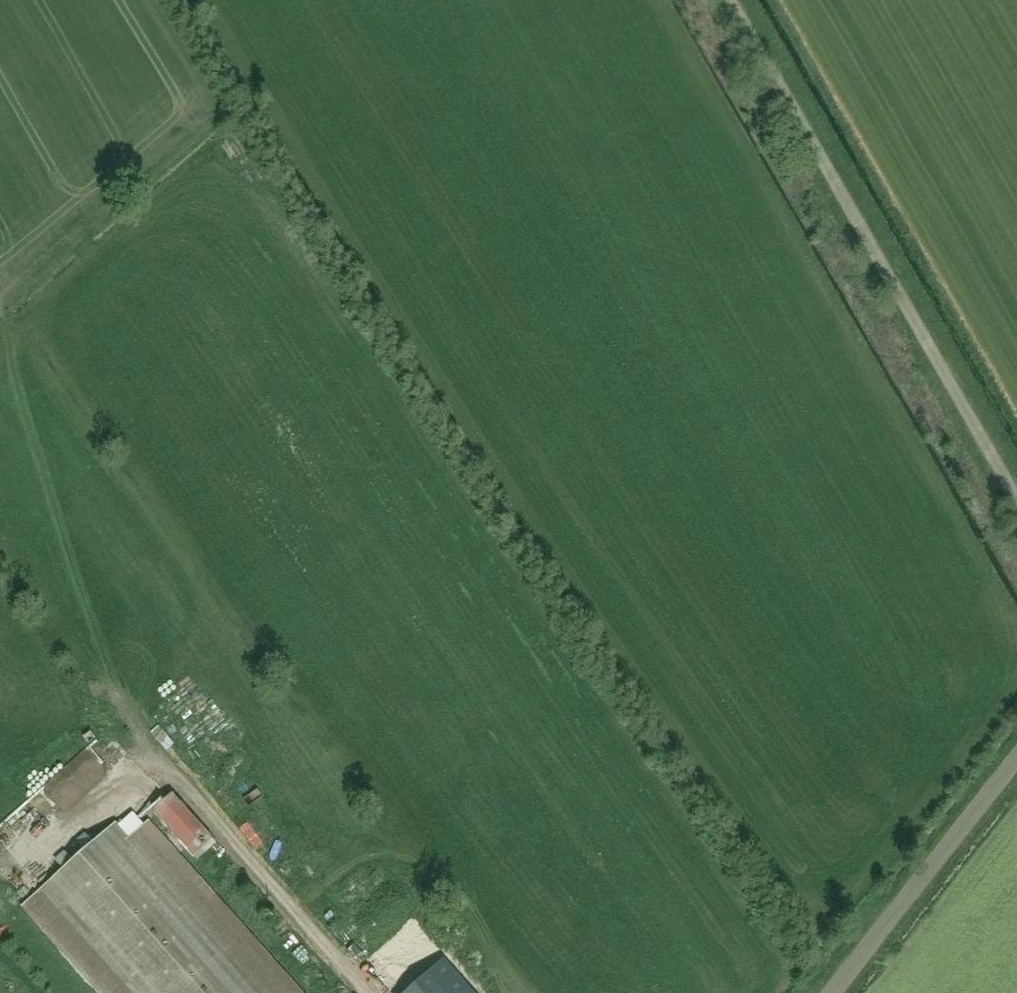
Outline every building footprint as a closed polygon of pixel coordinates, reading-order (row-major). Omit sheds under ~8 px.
[(148,819),(127,838),(117,827),(45,892),(135,992),(304,992),(148,819)]
